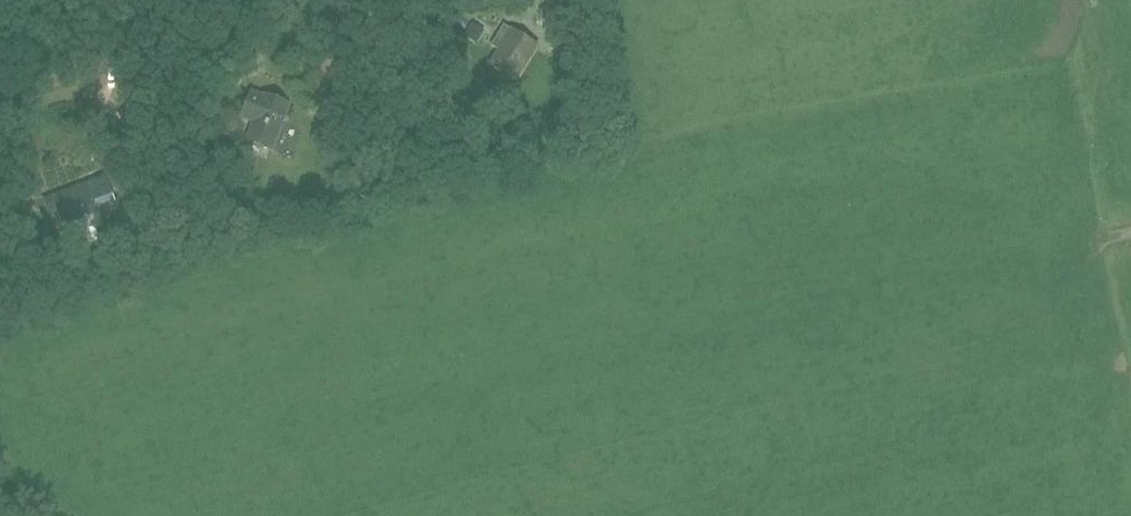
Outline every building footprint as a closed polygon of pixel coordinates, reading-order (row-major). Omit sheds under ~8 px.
[(473,24),(465,37),(478,44),(485,31),(473,24)] [(511,30),(504,26),(492,47),(498,51),(490,64),(517,81),(538,46),(512,29),(511,30)] [(265,97),(252,92),(242,117),(255,122),(247,141),(272,150),(290,105),(265,95),(265,97)] [(89,184),(54,198),(65,227),(100,213),(89,184)]
